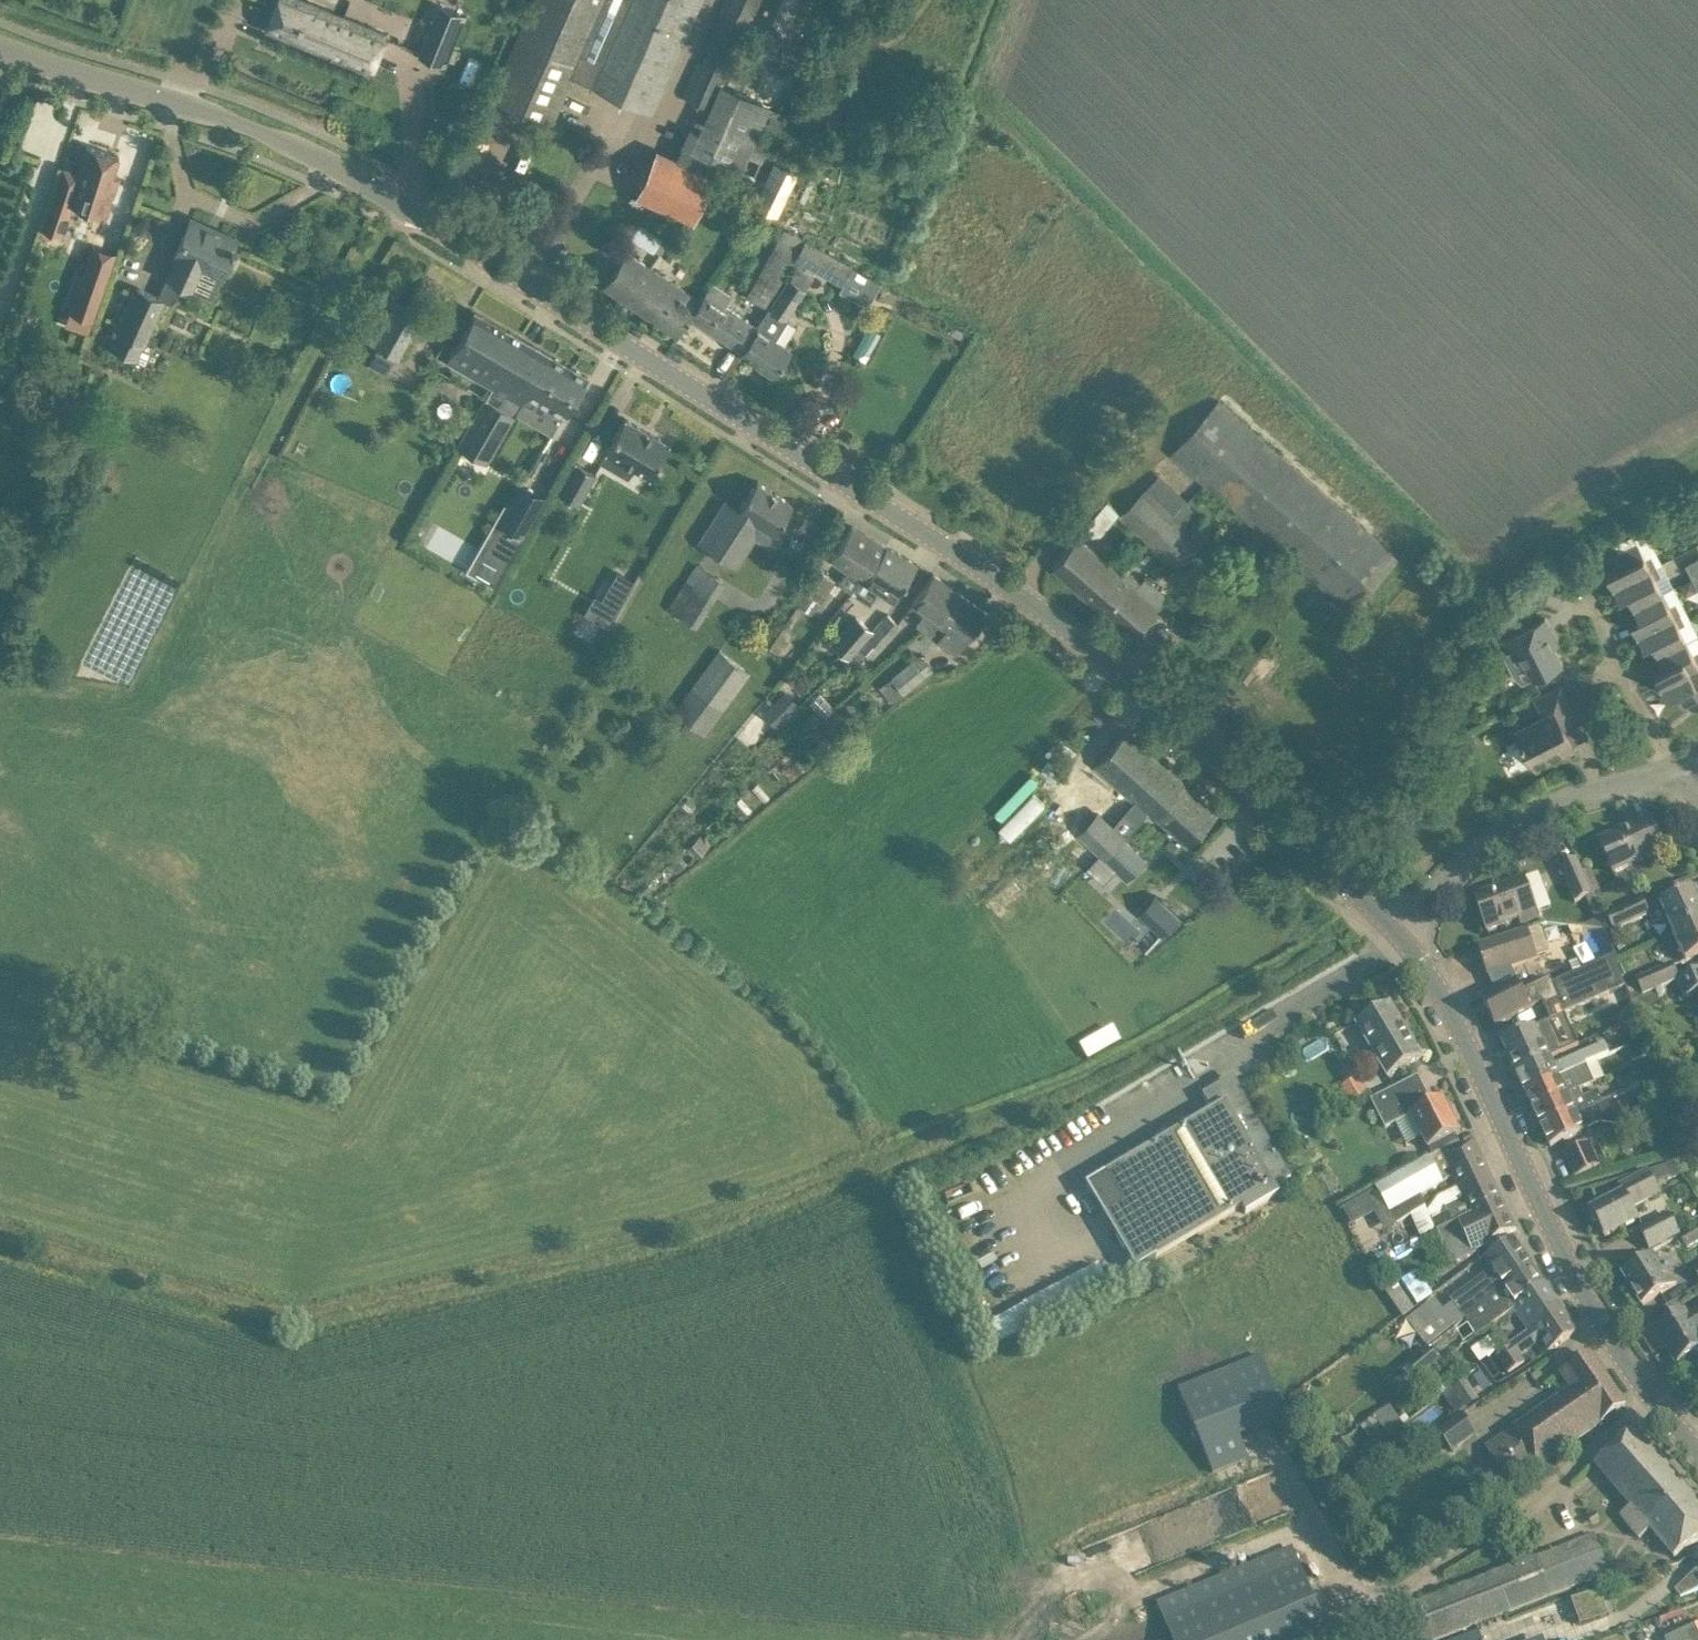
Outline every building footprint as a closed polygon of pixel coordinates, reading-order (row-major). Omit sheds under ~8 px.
[(371,72),(387,33),(306,0),(277,0),(265,29),(371,72)] [(573,75),(589,82),(652,112),(702,0),(626,0),(600,61),(583,53),(606,0),(534,0),(491,97),(553,124),(555,119),(554,118),(573,75)] [(698,62),(684,94),(710,105),(698,131),(691,128),(684,145),(683,145),(677,159),(658,151),(639,194),(693,217),(709,180),(719,184),(728,163),(756,176),(784,110),(722,82),(758,0),(725,0),(703,49),(706,51),(701,63),(698,62)] [(418,55),(445,66),(466,15),(439,4),(418,55)] [(24,138),(33,141),(48,101),(39,98),(24,138)] [(87,145),(78,173),(62,168),(42,227),(61,233),(71,203),(107,215),(111,205),(108,204),(112,195),(114,196),(120,177),(113,174),(119,155),(87,145)] [(760,209),(789,224),(813,176),(784,162),(760,209)] [(175,255),(176,256),(167,276),(194,287),(202,268),(219,275),(236,239),(191,218),(175,255)] [(638,224),(630,238),(652,252),(661,238),(638,224)] [(793,260),(806,238),(785,227),(747,293),(768,307),(793,260)] [(855,265),(806,238),(793,260),(798,263),(805,267),(807,263),(844,284),(855,265)] [(603,285),(640,311),(664,276),(627,251),(603,285)] [(758,327),(741,351),(755,360),(756,365),(763,370),(768,369),(772,372),(790,347),(776,338),(787,320),(785,319),(805,288),(813,276),(796,266),(771,308),(758,327)] [(73,289),(68,302),(72,304),(69,311),(93,319),(103,289),(105,283),(107,278),(84,269),(81,277),(77,275),(75,283),(73,289)] [(677,336),(690,316),(700,300),(664,276),(640,311),(677,336)] [(690,316),(741,351),(758,327),(723,303),(729,294),(711,283),(700,300),(690,316)] [(137,286),(109,347),(136,359),(164,299),(137,286)] [(362,336),(374,343),(374,344),(398,357),(421,314),(383,293),(361,332),(364,333),(362,336)] [(475,311),(464,330),(447,360),(493,386),(458,446),(487,463),(528,392),(566,413),(588,375),(475,311)] [(868,325),(852,352),(865,359),(880,332),(868,325)] [(1218,399),(1171,451),(1350,609),(1397,556),(1383,545),(1218,399)] [(621,459),(650,476),(669,443),(625,417),(606,450),(607,451),(601,461),(615,469),(621,459)] [(577,462),(559,492),(578,503),(596,473),(577,462)] [(724,500),(698,541),(723,557),(742,528),(774,549),(782,536),(774,531),(781,522),(793,503),(757,480),(745,499),(739,509),(734,506),(724,500)] [(509,504),(499,522),(522,535),(532,517),(544,496),(521,483),(509,504)] [(1119,513),(1148,541),(1173,514),(1144,487),(1119,513)] [(1097,536),(1119,510),(1108,500),(1085,526),(1097,536)] [(1173,514),(1148,541),(1177,568),(1208,535),(1195,523),(1188,517),(1195,509),(1186,500),(1173,514)] [(1694,508),(1685,513),(1697,537),(1697,536),(1697,506),(1694,508)] [(495,533),(483,554),(505,566),(522,535),(499,522),(493,532),(495,533)] [(840,581),(856,593),(863,582),(886,545),(852,525),(833,559),(848,570),(840,581)] [(1053,568),(1094,603),(1121,572),(1080,538),(1053,568)] [(1608,573),(1614,585),(1663,561),(1658,551),(1652,554),(1651,554),(1646,557),(1638,542),(1610,556),(1616,568),(1608,573)] [(863,582),(856,593),(870,602),(878,591),(894,601),(906,583),(917,564),(886,545),(863,582)] [(1692,576),(1697,573),(1697,557),(1686,563),(1692,576)] [(1628,593),(1634,605),(1675,585),(1663,561),(1614,585),(1620,598),(1628,593)] [(696,562),(668,606),(696,624),(724,579),(696,562)] [(797,586),(807,593),(799,605),(812,614),(820,601),(835,579),(812,564),(797,586)] [(1121,572),(1094,603),(1134,638),(1171,597),(1146,576),(1142,581),(1126,567),(1121,572)] [(617,571),(601,599),(617,609),(634,581),(617,571)] [(939,622),(961,593),(934,573),(912,603),(924,612),(917,623),(931,633),(939,622)] [(1175,615),(1194,633),(1230,594),(1211,576),(1175,615)] [(1631,621),(1638,633),(1680,612),(1687,609),(1675,585),(1634,605),(1640,617),(1631,621)] [(961,593),(939,622),(948,629),(939,640),(957,654),(988,612),(961,593)] [(1500,632),(1512,617),(1501,608),(1489,624),(1500,632)] [(1652,641),(1658,653),(1687,639),(1680,625),(1685,622),(1680,612),(1638,633),(1644,645),(1652,641)] [(840,666),(849,656),(875,628),(856,613),(831,641),(845,652),(832,659),(840,666)] [(875,628),(849,656),(855,662),(865,650),(872,656),(901,625),(888,613),(875,628)] [(1558,642),(1552,630),(1545,616),(1503,638),(1510,651),(1518,647),(1534,678),(1563,663),(1554,645),(1558,642)] [(1662,682),(1697,663),(1697,651),(1694,653),(1687,639),(1658,653),(1664,666),(1656,670),(1662,682)] [(705,733),(751,671),(719,648),(674,710),(687,719),(680,728),(698,741),(704,732),(705,733)] [(880,686),(893,702),(933,669),(921,653),(880,686)] [(1662,682),(1668,694),(1676,690),(1682,702),(1697,694),(1697,663),(1662,682)] [(1517,730),(1523,742),(1512,748),(1522,767),(1533,762),(1534,764),(1573,744),(1563,723),(1575,717),(1560,686),(1536,698),(1545,716),(1517,730)] [(785,692),(763,714),(774,726),(797,703),(785,692)] [(1097,764),(1143,806),(1175,771),(1128,729),(1113,746),(1097,764)] [(715,764),(724,771),(729,765),(721,758),(715,764)] [(1175,771),(1143,806),(1156,817),(1158,815),(1170,826),(1166,830),(1173,836),(1168,842),(1177,851),(1186,841),(1190,844),(1205,828),(1219,811),(1175,771)] [(1071,852),(1086,866),(1089,862),(1120,830),(1093,805),(1073,826),(1085,837),(1071,852)] [(1598,841),(1607,861),(1613,873),(1665,849),(1650,817),(1598,841)] [(1089,862),(1086,866),(1104,883),(1108,880),(1118,869),(1130,880),(1150,859),(1120,830),(1089,862)] [(709,844),(700,834),(687,846),(696,856),(709,844)] [(1587,898),(1597,919),(1588,923),(1590,928),(1605,929),(1606,916),(1595,894),(1583,872),(1577,858),(1559,866),(1568,886),(1576,904),(1587,898)] [(1538,873),(1524,878),(1474,898),(1486,931),(1519,918),(1522,926),(1542,919),(1538,910),(1551,905),(1538,873)] [(1606,916),(1605,929),(1608,934),(1613,932),(1649,916),(1647,911),(1659,906),(1672,934),(1697,922),(1697,900),(1693,890),(1673,900),(1667,887),(1642,900),(1606,916)] [(1155,895),(1139,913),(1162,935),(1163,936),(1180,918),(1155,895)] [(1672,934),(1685,962),(1697,956),(1697,922),(1672,934)] [(1527,929),(1498,939),(1477,946),(1487,975),(1537,958),(1537,957),(1552,952),(1542,926),(1527,931),(1527,929)] [(1627,985),(1627,984),(1614,955),(1566,977),(1554,983),(1537,991),(1542,1001),(1551,1020),(1611,993),(1626,986),(1627,985)] [(1656,990),(1677,981),(1678,980),(1671,964),(1627,984),(1627,985),(1626,986),(1633,1001),(1656,990)] [(1677,981),(1685,999),(1697,993),(1697,971),(1678,980),(1677,981)] [(1537,991),(1554,983),(1551,977),(1523,991),(1518,981),(1501,989),(1481,999),(1495,1027),(1515,1017),(1531,1009),(1531,1007),(1542,1001),(1537,991)] [(1661,1001),(1656,990),(1633,1001),(1637,1012),(1661,1001)] [(1390,1004),(1371,1015),(1356,1024),(1387,1077),(1422,1057),(1390,1004)] [(1501,1041),(1515,1072),(1549,1057),(1535,1026),(1501,1041)] [(1112,1028),(1080,1046),(1087,1059),(1119,1041),(1112,1028)] [(1647,1038),(1634,1043),(1628,1046),(1635,1061),(1653,1053),(1647,1038)] [(1515,1072),(1524,1090),(1587,1062),(1608,1053),(1604,1044),(1603,1043),(1552,1066),(1549,1057),(1515,1072)] [(1524,1090),(1531,1107),(1548,1100),(1548,1099),(1564,1092),(1565,1092),(1566,1094),(1578,1088),(1579,1089),(1595,1082),(1592,1076),(1593,1075),(1587,1062),(1524,1090)] [(1674,1069),(1662,1074),(1667,1085),(1678,1081),(1674,1069)] [(1342,1087),(1351,1102),(1369,1091),(1360,1076),(1342,1087)] [(1084,1183),(1134,1268),(1242,1205),(1246,1212),(1278,1194),(1274,1186),(1289,1177),(1230,1077),(1202,1094),(1211,1109),(1084,1183)] [(1574,1110),(1540,1126),(1549,1146),(1582,1131),(1601,1123),(1620,1125),(1637,1118),(1630,1102),(1644,1095),(1639,1082),(1602,1098),(1600,1099),(1601,1101),(1592,1105),(1575,1114),(1574,1110)] [(1398,1086),(1378,1096),(1372,1099),(1387,1128),(1410,1117),(1426,1150),(1430,1148),(1433,1154),(1458,1141),(1455,1135),(1460,1132),(1442,1098),(1431,1103),(1425,1090),(1405,1100),(1398,1086)] [(1531,1107),(1540,1126),(1574,1110),(1575,1114),(1592,1105),(1601,1101),(1600,1099),(1602,1098),(1599,1090),(1583,1097),(1579,1089),(1578,1088),(1566,1094),(1565,1092),(1564,1092),(1548,1099),(1548,1100),(1531,1107)] [(1436,1230),(1437,1230),(1472,1213),(1502,1200),(1473,1142),(1462,1147),(1458,1141),(1433,1154),(1377,1186),(1378,1188),(1368,1194),(1379,1213),(1389,1208),(1398,1223),(1426,1206),(1420,1195),(1453,1177),(1465,1198),(1444,1208),(1446,1212),(1431,1219),(1436,1230)] [(1604,1169),(1600,1159),(1596,1160),(1588,1142),(1564,1153),(1575,1178),(1599,1167),(1600,1170),(1604,1169)] [(1632,1208),(1660,1192),(1655,1183),(1682,1175),(1675,1163),(1650,1170),(1620,1185),(1623,1191),(1589,1209),(1592,1214),(1590,1218),(1594,1226),(1599,1226),(1604,1237),(1638,1219),(1632,1208)] [(1472,1213),(1437,1230),(1453,1263),(1476,1252),(1475,1249),(1486,1244),(1496,1240),(1516,1230),(1502,1200),(1472,1213)] [(1640,1231),(1649,1249),(1679,1233),(1669,1215),(1640,1231)] [(1687,1248),(1697,1241),(1697,1229),(1682,1239),(1687,1248)] [(1465,1318),(1503,1289),(1502,1287),(1533,1267),(1513,1237),(1483,1257),(1492,1269),(1451,1299),(1465,1318)] [(1652,1257),(1642,1263),(1623,1275),(1642,1305),(1675,1284),(1667,1270),(1662,1273),(1652,1257)] [(1477,1336),(1514,1310),(1517,1308),(1514,1304),(1544,1283),(1533,1267),(1502,1287),(1503,1289),(1465,1318),(1477,1336)] [(1100,1268),(987,1315),(997,1339),(1110,1292),(1100,1268)] [(1383,1287),(1404,1316),(1416,1308),(1396,1279),(1383,1287)] [(1514,1310),(1529,1331),(1541,1322),(1539,1319),(1558,1305),(1544,1283),(1514,1304),(1517,1308),(1514,1310)] [(1416,1308),(1429,1327),(1447,1315),(1434,1296),(1416,1308)] [(1541,1322),(1529,1331),(1510,1344),(1512,1346),(1497,1356),(1508,1374),(1526,1361),(1522,1355),(1536,1345),(1543,1354),(1576,1332),(1558,1305),(1539,1319),(1541,1322)] [(1673,1317),(1654,1329),(1676,1365),(1697,1351),(1697,1333),(1697,1310),(1688,1316),(1684,1310),(1673,1317)] [(1476,1354),(1482,1362),(1500,1350),(1500,1351),(1510,1344),(1505,1337),(1495,1344),(1490,1338),(1472,1350),(1475,1355),(1476,1354)] [(1407,1363),(1410,1365),(1404,1370),(1415,1384),(1421,1380),(1421,1381),(1442,1363),(1427,1346),(1407,1363)] [(1289,1419),(1262,1354),(1179,1388),(1215,1474),(1250,1460),(1241,1438),(1273,1425),(1277,1434),(1290,1429),(1287,1420),(1289,1419)] [(1514,1429),(1487,1448),(1510,1483),(1538,1463),(1539,1464),(1606,1419),(1625,1406),(1589,1355),(1570,1368),(1569,1369),(1568,1370),(1561,1374),(1571,1390),(1513,1429),(1514,1429)] [(1481,1401),(1466,1379),(1451,1389),(1466,1411),(1481,1401)] [(1377,1454),(1396,1443),(1389,1432),(1402,1424),(1391,1406),(1359,1425),(1377,1454)] [(1461,1415),(1437,1433),(1450,1450),(1474,1432),(1461,1415)] [(1640,1538),(1651,1529),(1676,1560),(1697,1542),(1697,1504),(1635,1430),(1594,1464),(1631,1507),(1621,1516),(1640,1538)] [(1341,1443),(1333,1449),(1343,1463),(1351,1456),(1341,1443)] [(1356,1485),(1364,1479),(1356,1468),(1347,1474),(1356,1485)] [(1488,1480),(1476,1486),(1483,1499),(1495,1492),(1488,1480)] [(1596,1513),(1590,1517),(1593,1523),(1600,1519),(1596,1513)] [(1380,1530),(1374,1533),(1381,1544),(1389,1539),(1382,1528),(1380,1530)] [(1418,1639),(1439,1639),(1611,1573),(1595,1533),(1536,1557),(1533,1548),(1520,1553),(1522,1560),(1405,1606),(1418,1639)] [(1163,1616),(1173,1639),(1331,1639),(1292,1545),(1157,1601),(1163,1616)] [(1686,1580),(1674,1589),(1680,1597),(1697,1591),(1697,1570),(1686,1580)] [(1600,1589),(1572,1599),(1581,1625),(1609,1615),(1600,1589)] [(1668,1639),(1697,1639),(1697,1628),(1696,1624),(1666,1638),(1668,1639)]
